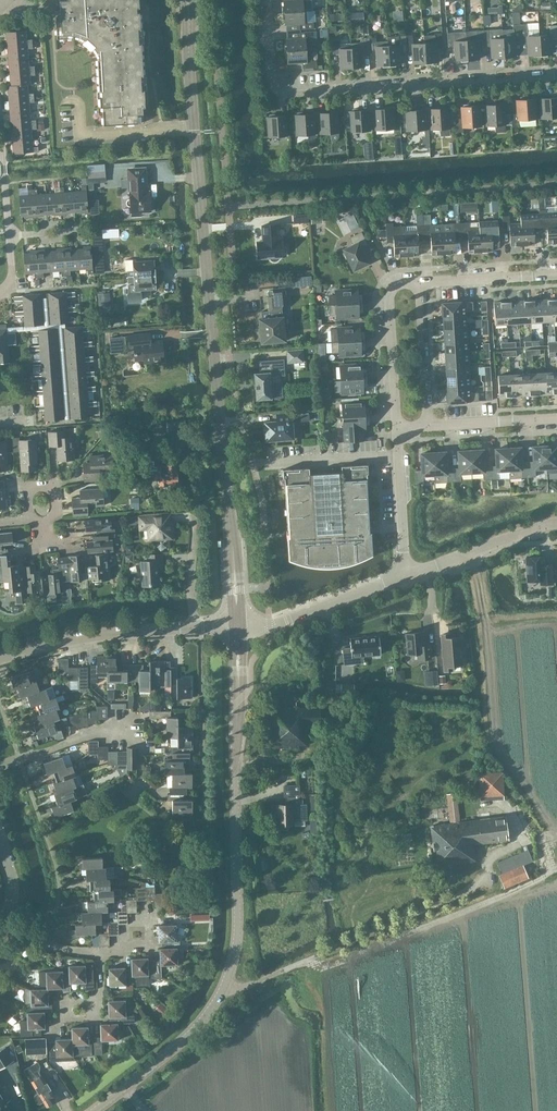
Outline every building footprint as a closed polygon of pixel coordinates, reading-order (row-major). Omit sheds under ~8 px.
[(141,43),(144,43),(144,37),(143,36),(143,29),(141,29),(139,0),(67,0),(60,1),(60,17),(56,17),(57,39),(74,38),(74,36),(76,36),(78,37),(81,38),(83,39),(85,40),(84,42),(88,46),(92,50),(94,48),(95,50),(96,51),(97,53),(98,56),(99,57),(100,59),(97,59),(99,92),(102,91),(102,98),(100,98),(100,107),(103,107),(104,125),(138,123),(143,122),(142,107),(145,107),(144,90),(143,90),(143,91),(142,91),(141,84),(146,83),(141,83),(141,76),(142,76),(142,77),(143,77),(141,43)] [(283,0),(284,13),(304,11),(312,11),(312,0),(291,0),(283,0)] [(355,16),(364,17),(365,4),(356,4),(355,16)] [(395,15),(403,14),(403,4),(394,4),(395,15)] [(304,11),(284,13),(285,25),(300,24),(300,30),(314,29),(313,22),(315,22),(314,11),(312,11),(304,11)] [(550,26),(549,26),(549,34),(539,35),(540,55),(552,54),(551,39),(556,39),(556,25),(556,21),(550,22),(550,26)] [(515,42),(521,42),(520,24),(513,25),(513,29),(502,30),(503,38),(502,38),(504,57),(516,56),(515,42)] [(528,56),(540,55),(539,35),(538,30),(527,31),(526,24),(520,24),(521,42),(527,41),(528,56)] [(483,31),(484,44),(491,44),(491,58),(504,57),(502,38),(503,38),(502,30),(490,30),(483,31)] [(7,46),(32,44),(32,39),(26,40),(26,31),(6,32),(7,46)] [(286,39),(287,51),(310,50),(309,39),(314,38),(314,31),(300,32),(300,38),(286,39)] [(478,44),(484,44),(483,31),(477,31),(477,33),(466,34),(466,40),(467,60),(479,59),(478,44)] [(434,36),(423,37),(424,44),(425,63),(437,62),(436,48),(443,47),(442,33),(434,34),(434,36)] [(466,40),(455,41),(454,33),(447,33),(448,46),(454,46),(455,60),(467,60),(466,40)] [(412,35),(405,36),(406,49),(412,49),(413,64),(425,63),(424,44),(413,45),(412,35)] [(399,37),(387,37),(388,45),(389,65),(401,64),(400,50),(406,49),(405,36),(399,37)] [(360,43),(351,43),(352,68),(364,67),(363,52),(369,51),(369,39),(369,38),(362,38),(360,43)] [(376,38),(369,39),(369,51),(376,51),(377,66),(389,65),(388,45),(376,46),(376,38)] [(339,40),(332,41),(333,54),(339,54),(340,68),(352,68),(351,43),(339,44),(339,40)] [(8,59),(28,58),(27,49),(33,48),(32,44),(7,46),(8,59)] [(311,61),(310,50),(287,51),(288,63),(302,62),(302,68),(316,67),(316,61),(311,61)] [(10,73),(35,71),(34,66),(29,67),(28,58),(8,59),(10,73)] [(27,85),(30,85),(30,75),(35,75),(35,71),(10,73),(11,86),(27,85)] [(9,100),(34,98),(33,93),(28,94),(27,85),(11,86),(8,86),(9,100)] [(10,113),(30,111),(29,103),(34,102),(34,98),(9,100),(10,113)] [(556,118),(556,98),(540,99),(542,119),(556,118)] [(517,114),(511,115),(511,125),(511,128),(519,128),(518,121),(536,120),(535,100),(516,101),(517,114)] [(462,118),(456,119),(457,132),(463,132),(463,128),(481,127),(480,106),(470,107),(468,104),(464,105),(462,107),(461,108),(462,118)] [(503,104),(485,106),(486,127),(495,126),(496,133),(505,132),(505,125),(511,125),(511,115),(504,115),(503,104)] [(440,109),(430,109),(431,131),(440,130),(440,136),(450,136),(450,129),(448,108),(447,108),(446,106),(441,107),(440,109)] [(376,131),(394,130),(392,108),(374,110),(376,131)] [(328,113),(319,114),(320,135),(339,133),(337,112),(336,112),(334,110),(329,110),(328,113)] [(352,111),(350,111),(352,132),(370,131),(369,110),(358,111),(357,110),(353,110),(352,111)] [(407,132),(426,130),(424,110),(406,111),(407,132)] [(30,111),(10,113),(11,127),(36,124),(36,121),(31,121),(30,111)] [(297,115),(295,115),(297,136),(315,135),(313,114),(305,115),(303,112),(298,112),(297,115)] [(268,118),(269,138),(287,136),(286,117),(277,117),(275,114),(270,115),(268,118)] [(12,140),(32,138),(31,129),(37,129),(36,124),(11,127),(12,140)] [(456,146),(457,138),(448,137),(447,145),(456,146)] [(32,138),(12,140),(14,154),(33,152),(39,151),(38,147),(33,147),(32,138)] [(141,211),(151,211),(150,192),(146,192),(145,169),(129,170),(130,193),(129,193),(130,199),(128,200),(127,201),(126,203),(127,205),(128,206),(130,206),(130,212),(131,212),(132,217),(142,216),(141,211)] [(73,192),(74,212),(80,212),(81,213),(88,213),(86,185),(81,186),(82,191),(73,192)] [(54,215),(61,215),(59,187),(55,188),(55,193),(46,194),(48,214),(54,214),(54,215)] [(74,212),(73,192),(64,192),(64,187),(59,187),(61,215),(68,214),(68,213),(74,212)] [(27,217),(35,217),(32,189),(28,190),(28,195),(19,196),(21,216),(27,216),(27,217)] [(48,214),(46,194),(37,195),(37,189),(32,189),(35,217),(42,216),(42,215),(48,214)] [(100,193),(91,193),(92,207),(100,207),(100,193)] [(539,210),(539,214),(540,228),(546,228),(547,244),(556,243),(556,213),(546,213),(546,210),(545,210),(539,210)] [(293,215),(294,224),(309,222),(308,214),(293,215)] [(532,215),(521,216),(521,224),(522,245),(534,245),(533,228),(540,228),(539,214),(532,215)] [(323,215),(312,216),(313,224),(324,223),(323,215)] [(453,224),(442,224),(442,233),(443,254),(455,254),(454,237),(461,237),(460,223),(460,216),(454,217),(455,224),(453,224)] [(509,216),(502,217),(503,230),(509,230),(510,246),(522,245),(521,224),(509,224),(509,216)] [(490,222),(479,222),(479,230),(481,252),(493,252),(492,247),(499,247),(498,235),(497,221),(490,222)] [(467,223),(460,223),(461,237),(468,237),(468,253),(481,252),(479,230),(479,222),(467,223)] [(393,223),(386,223),(387,241),(393,241),(394,257),(406,257),(405,235),(405,227),(393,228),(393,223)] [(415,226),(405,227),(405,235),(406,257),(418,256),(417,240),(424,239),(423,226),(423,223),(415,223),(415,226)] [(278,259),(278,257),(281,257),(280,240),(278,240),(277,224),(262,225),(263,241),(257,242),(258,258),(271,258),(271,260),(273,261),(275,261),(277,260),(278,259)] [(430,225),(423,226),(424,239),(430,239),(431,255),(443,254),(442,233),(442,224),(430,225)] [(353,270),(368,263),(361,247),(367,244),(361,232),(349,238),(353,245),(343,249),(345,252),(342,253),(345,259),(348,258),(353,270)] [(77,249),(79,269),(88,269),(88,274),(93,274),(91,246),(83,247),(83,249),(77,249)] [(62,276),(66,276),(64,248),(57,249),(57,251),(51,251),(52,271),(61,271),(62,276)] [(79,269),(77,249),(71,249),(71,248),(64,248),(66,276),(70,275),(70,270),(79,269)] [(103,249),(94,249),(95,268),(104,267),(103,249)] [(35,278),(39,278),(37,250),(30,251),(30,253),(24,253),(25,273),(34,273),(35,278)] [(52,271),(51,251),(45,252),(44,250),(37,250),(39,278),(44,277),(43,272),(52,271)] [(133,260),(125,260),(125,271),(128,271),(128,277),(155,275),(154,260),(133,262),(133,260)] [(128,293),(127,293),(127,302),(141,301),(140,291),(156,290),(155,275),(128,277),(129,283),(134,283),(134,285),(128,285),(128,293)] [(294,287),(312,285),(311,276),(293,278),(294,287)] [(111,286),(100,286),(100,304),(112,304),(111,286)] [(282,305),(287,305),(285,287),(272,289),(272,290),(268,291),(267,292),(268,297),(267,297),(269,311),(261,312),(262,319),(260,319),(259,319),(259,320),(260,320),(260,328),(261,334),(262,342),(261,342),(262,343),(263,343),(284,341),(285,341),(285,340),(285,339),(289,338),(291,335),(291,331),(288,328),(284,329),(283,319),(283,317),(282,311),(282,305)] [(335,290),(335,295),(327,296),(328,306),(362,304),(361,297),(358,297),(357,289),(335,290)] [(47,298),(45,298),(46,309),(68,307),(67,297),(75,296),(75,292),(67,292),(46,294),(47,298)] [(22,296),(14,296),(15,301),(23,300),(24,311),(46,309),(45,298),(43,298),(43,294),(22,295),(22,296)] [(541,300),(529,301),(531,323),(542,322),(541,300)] [(553,300),(541,300),(542,322),(554,322),(553,300)] [(529,301),(518,302),(519,324),(531,323),(529,301)] [(443,313),(443,318),(465,317),(465,311),(473,310),(473,302),(443,304),(441,304),(442,313),(443,313)] [(495,325),(507,324),(506,302),(493,303),(495,325)] [(518,302),(506,302),(507,324),(519,324),(518,302)] [(362,310),(362,304),(328,306),(329,317),(337,316),(337,320),(359,318),(358,310),(362,310)] [(68,307),(46,309),(47,324),(64,323),(69,323),(68,312),(76,311),(76,307),(68,307)] [(24,311),(16,312),(16,316),(24,315),(25,326),(47,324),(46,309),(24,311)] [(443,318),(444,330),(466,328),(465,317),(443,318)] [(9,363),(8,345),(16,344),(15,333),(7,333),(7,332),(15,331),(24,331),(38,330),(60,328),(65,328),(64,323),(47,324),(6,328),(6,325),(0,325),(0,363),(9,363)] [(65,328),(60,328),(61,344),(84,342),(83,331),(91,331),(90,326),(82,327),(82,326),(65,328)] [(332,342),(364,341),(364,334),(360,334),(359,327),(337,328),(337,329),(331,330),(332,342)] [(38,331),(30,331),(31,336),(39,335),(39,345),(61,344),(60,328),(38,330),(38,331)] [(444,330),(445,341),(467,340),(466,328),(444,330)] [(145,362),(163,360),(161,341),(150,342),(149,334),(128,336),(129,347),(134,346),(136,360),(144,359),(145,362)] [(126,352),(125,343),(124,337),(109,338),(111,353),(126,352)] [(445,341),(446,353),(467,352),(467,340),(445,341)] [(84,342),(61,344),(62,359),(85,357),(84,346),(92,346),(92,341),(84,342)] [(364,341),(332,342),(332,352),(339,352),(339,357),(361,356),(361,348),(364,348),(364,341)] [(39,345),(31,346),(32,351),(40,350),(41,360),(62,359),(61,344),(39,345)] [(286,351),(287,360),(288,365),(303,364),(303,359),(302,350),(286,351)] [(446,353),(446,365),(468,364),(467,352),(446,353)] [(85,357),(62,359),(64,374),(86,372),(85,361),(93,361),(93,356),(85,357)] [(41,360),(33,361),(33,365),(41,365),(42,375),(64,374),(62,359),(41,360)] [(256,400),(271,399),(271,398),(282,397),(280,375),(284,375),(283,360),(259,362),(260,373),(254,374),(256,400)] [(340,380),(366,378),(366,372),(362,372),(361,364),(339,365),(340,380)] [(446,365),(447,377),(469,375),(468,364),(446,365)] [(86,372),(64,374),(65,389),(87,387),(86,376),(94,376),(94,371),(86,372)] [(545,373),(547,395),(556,394),(556,373),(556,372),(545,373)] [(545,373),(534,374),(535,396),(547,395),(545,373)] [(42,375),(34,376),(34,380),(42,380),(43,390),(65,389),(64,374),(42,375)] [(482,386),(491,386),(491,374),(485,375),(485,382),(482,382),(482,386)] [(522,374),(510,375),(511,397),(523,396),(522,374)] [(534,374),(522,374),(523,396),(535,396),(534,374)] [(447,377),(448,388),(469,387),(469,375),(447,377)] [(499,398),(511,397),(510,375),(498,376),(499,398)] [(366,378),(340,380),(341,394),(363,393),(363,385),(367,385),(366,378)] [(87,387),(65,389),(66,404),(88,402),(87,391),(95,391),(95,386),(87,387)] [(492,400),(491,386),(482,386),(482,391),(486,390),(486,401),(492,400)] [(470,393),(469,387),(448,388),(448,394),(446,394),(447,402),(448,402),(448,403),(478,401),(478,393),(470,393)] [(43,390),(35,391),(35,395),(43,395),(44,405),(66,404),(65,389),(43,390)] [(88,402),(66,404),(67,419),(89,417),(89,406),(97,406),(96,401),(88,402)] [(342,417),(368,416),(368,409),(364,409),(364,401),(342,403),(342,417)] [(44,405),(36,406),(36,410),(44,410),(45,421),(67,419),(66,404),(44,405)] [(266,425),(263,425),(264,432),(266,432),(267,435),(264,436),(265,442),(277,441),(277,439),(292,438),(292,431),(294,431),(294,422),(309,421),(308,413),(293,414),(276,415),(276,416),(277,423),(266,423),(266,425)] [(157,415),(142,415),(143,451),(159,451),(157,415)] [(369,422),(368,416),(342,417),(344,442),(363,441),(363,430),(365,430),(365,423),(369,422)] [(167,421),(168,432),(166,433),(166,441),(173,440),(172,432),(185,431),(184,420),(167,421)] [(330,422),(322,426),(328,438),(336,434),(330,422)] [(57,460),(75,459),(73,437),(66,438),(65,431),(48,432),(49,446),(56,446),(57,460)] [(13,438),(12,438),(13,452),(20,452),(21,471),(36,470),(36,464),(35,457),(37,457),(36,439),(20,441),(19,437),(13,438)] [(11,452),(7,452),(6,441),(0,441),(0,470),(8,470),(8,460),(11,460),(11,452)] [(535,469),(546,468),(545,446),(533,447),(534,464),(527,464),(528,477),(535,477),(535,469)] [(545,446),(546,468),(556,468),(556,446),(545,446)] [(528,477),(527,464),(521,465),(520,448),(508,449),(509,478),(528,477)] [(509,470),(509,478),(508,449),(495,449),(496,466),(490,467),(491,479),(498,479),(497,471),(509,470)] [(491,479),(490,467),(484,467),(483,450),(470,451),(472,473),(483,472),(484,480),(491,479)] [(460,473),(472,473),(470,451),(458,452),(459,468),(453,469),(453,482),(461,481),(460,473)] [(453,482),(453,469),(446,469),(445,452),(433,453),(434,483),(453,482)] [(434,475),(434,483),(433,453),(421,454),(422,470),(415,471),(416,484),(423,483),(423,475),(434,475)] [(99,473),(113,472),(112,455),(90,456),(90,462),(87,462),(87,468),(84,468),(85,482),(100,481),(99,473)] [(177,473),(177,461),(166,462),(166,464),(158,465),(158,467),(154,467),(154,472),(155,479),(159,479),(159,485),(167,485),(167,483),(178,483),(178,481),(180,480),(179,474),(177,473)] [(331,567),(372,555),(372,550),(371,543),(371,535),(372,535),(371,525),(370,525),(367,474),(368,474),(367,465),(341,466),(341,472),(310,474),(309,468),(283,470),(283,479),(285,479),(287,530),(286,530),(286,533),(287,537),(287,540),(288,540),(289,552),(289,560),(293,562),(298,565),(302,566),(307,568),(312,569),(317,569),(321,569),(326,568),(331,567)] [(87,507),(103,506),(102,488),(80,490),(81,501),(73,502),(74,515),(88,514),(87,507)] [(170,531),(172,530),(172,522),(170,523),(169,516),(140,518),(141,529),(148,528),(149,539),(171,537),(170,531)] [(96,531),(97,536),(108,535),(115,534),(115,529),(112,529),(111,518),(85,520),(86,531),(96,531)] [(2,550),(1,544),(13,543),(12,532),(0,533),(0,550),(2,550)] [(108,540),(108,535),(97,536),(92,536),(93,541),(86,541),(87,553),(105,552),(107,552),(113,551),(112,540),(108,540)] [(0,550),(0,582),(9,581),(7,566),(6,555),(8,555),(8,549),(2,550),(0,550)] [(97,565),(85,566),(86,572),(87,579),(98,578),(98,581),(110,580),(108,565),(110,565),(111,565),(112,565),(112,564),(113,562),(113,561),(113,560),(112,559),(112,558),(111,558),(110,557),(108,557),(107,554),(96,555),(97,565)] [(157,569),(163,569),(162,554),(149,555),(149,561),(141,562),(143,585),(158,585),(157,569)] [(59,557),(57,558),(58,568),(69,567),(70,581),(70,582),(81,581),(82,589),(88,588),(87,579),(86,572),(81,573),(79,555),(68,556),(68,557),(59,557)] [(526,558),(527,581),(540,581),(540,584),(552,584),(551,564),(543,565),(543,557),(526,558)] [(7,566),(9,581),(10,592),(15,591),(16,603),(22,603),(28,602),(27,592),(25,575),(19,575),(18,565),(7,566)] [(35,565),(24,566),(25,575),(27,592),(38,591),(38,590),(43,590),(42,578),(41,576),(41,570),(36,570),(35,565)] [(47,575),(41,576),(42,578),(43,590),(43,593),(49,592),(49,594),(61,593),(60,582),(70,581),(69,567),(58,568),(58,569),(53,569),(53,574),(47,574),(47,575)] [(405,634),(407,654),(417,654),(418,659),(431,658),(430,645),(423,646),(422,632),(405,634)] [(441,635),(444,671),(452,670),(452,666),(462,665),(460,638),(449,639),(449,634),(441,635)] [(351,648),(343,648),(344,665),(353,664),(353,657),(363,656),(381,654),(379,636),(366,637),(365,637),(363,637),(362,637),(350,639),(351,648)] [(97,672),(107,671),(117,671),(117,656),(97,656),(97,665),(91,665),(91,682),(98,682),(97,672)] [(68,659),(59,659),(59,672),(68,672),(68,668),(68,659)] [(171,685),(170,669),(170,667),(170,661),(165,661),(150,661),(150,670),(150,681),(164,681),(164,687),(170,687),(171,687),(171,685)] [(150,681),(150,670),(143,670),(143,664),(133,665),(133,682),(139,682),(139,691),(150,691),(150,681)] [(114,682),(133,682),(133,665),(123,665),(123,671),(117,671),(107,671),(107,682),(107,690),(114,690),(114,682)] [(78,667),(68,668),(68,672),(68,681),(78,681),(78,676),(78,667)] [(192,698),(191,678),(177,678),(177,667),(170,667),(170,669),(171,685),(171,687),(170,687),(170,698),(192,698)] [(13,685),(10,686),(11,690),(17,688),(17,687),(36,680),(39,680),(35,669),(33,670),(30,671),(11,678),(13,685)] [(438,686),(436,671),(423,673),(424,687),(438,686)] [(448,681),(448,671),(440,671),(440,682),(448,681)] [(88,676),(78,676),(78,681),(78,689),(88,689),(88,676)] [(20,694),(16,695),(18,699),(27,696),(27,695),(40,691),(38,686),(45,683),(43,678),(39,680),(36,680),(17,687),(17,688),(20,694)] [(29,702),(22,704),(24,708),(37,704),(50,699),(56,697),(52,686),(46,689),(40,691),(27,695),(27,696),(29,702)] [(39,710),(36,711),(37,715),(56,708),(57,709),(60,708),(56,697),(50,699),(37,704),(39,710)] [(107,706),(98,706),(98,711),(98,719),(108,719),(107,706)] [(309,724),(320,724),(320,707),(268,708),(269,747),(298,747),(298,744),(309,744),(309,724)] [(40,721),(37,722),(38,726),(54,721),(60,719),(57,709),(56,708),(37,715),(40,721)] [(98,711),(88,711),(88,714),(88,724),(98,724),(98,719),(98,711)] [(151,711),(149,711),(149,718),(167,718),(167,737),(170,737),(178,737),(178,727),(178,717),(171,717),(171,711),(151,711)] [(88,714),(79,714),(79,715),(79,727),(89,727),(88,724),(88,714)] [(70,716),(70,730),(79,730),(79,715),(70,716)] [(37,734),(34,735),(35,739),(58,731),(56,726),(68,722),(66,717),(60,719),(54,721),(38,726),(35,727),(37,734)] [(170,746),(170,753),(172,753),(187,752),(190,752),(193,752),(193,727),(178,727),(178,737),(170,737),(170,746)] [(98,754),(98,746),(98,741),(89,741),(89,754),(98,754)] [(108,759),(108,752),(108,746),(98,746),(98,754),(98,759),(108,759)] [(137,769),(137,761),(137,748),(127,748),(127,751),(127,761),(127,764),(127,769),(137,769)] [(127,761),(127,751),(117,752),(118,765),(127,764),(127,761)] [(118,765),(117,752),(108,752),(108,759),(108,765),(118,765)] [(172,759),(164,759),(165,774),(172,774),(172,773),(184,773),(184,769),(190,769),(190,759),(190,752),(187,752),(172,753),(172,759)] [(151,755),(137,756),(137,767),(152,766),(151,755)] [(46,770),(43,771),(44,775),(53,772),(53,771),(66,767),(63,756),(44,763),(46,770)] [(55,778),(52,779),(54,783),(73,776),(76,775),(74,770),(78,769),(76,763),(66,767),(53,771),(53,772),(55,778)] [(477,773),(479,801),(503,800),(502,772),(477,773)] [(172,787),(169,787),(169,788),(170,794),(185,794),(187,794),(187,788),(192,788),(192,773),(184,773),(172,773),(172,774),(172,787)] [(56,789),(53,790),(54,794),(76,787),(73,776),(54,783),(56,789)] [(292,804),(277,805),(277,814),(280,813),(280,824),(282,827),(285,829),(288,827),(290,824),(292,824),(292,821),(307,821),(306,804),(303,804),(303,800),(300,800),(300,799),(300,784),(285,785),(285,800),(293,800),(294,804),(292,804)] [(56,800),(53,801),(55,805),(85,795),(82,785),(76,787),(54,794),(56,800)] [(170,794),(167,794),(167,800),(173,800),(173,815),(193,814),(192,799),(185,799),(185,794),(170,794)] [(446,795),(449,823),(458,822),(456,804),(458,804),(457,794),(446,795)] [(55,805),(51,806),(54,813),(51,814),(52,818),(74,810),(72,805),(78,803),(77,798),(55,805)] [(480,819),(470,821),(431,826),(436,865),(475,860),(473,846),(508,841),(504,816),(489,819),(488,814),(479,815),(480,819)] [(527,831),(536,827),(533,822),(525,826),(527,831)] [(526,851),(496,863),(501,874),(499,875),(504,888),(528,878),(523,865),(531,861),(526,851)] [(83,865),(79,865),(79,869),(86,869),(103,868),(102,857),(82,858),(83,865)] [(86,876),(83,876),(83,880),(90,880),(107,879),(107,878),(114,878),(114,867),(103,868),(86,869),(86,876)] [(90,886),(87,886),(87,891),(94,890),(110,890),(110,889),(110,885),(121,884),(121,878),(114,878),(107,878),(107,879),(90,880),(90,886)] [(140,887),(135,888),(136,899),(136,901),(139,900),(146,900),(145,887),(145,883),(140,883),(140,887)] [(155,887),(145,887),(146,900),(152,900),(155,900),(155,894),(155,887)] [(94,897),(91,897),(91,901),(108,900),(108,901),(114,900),(114,895),(121,895),(121,889),(114,889),(110,889),(110,890),(94,890),(94,897)] [(155,894),(155,900),(156,907),(158,906),(161,906),(165,906),(165,893),(155,894)] [(136,899),(126,900),(127,911),(127,913),(137,912),(136,901),(136,899)] [(88,908),(85,908),(85,912),(101,912),(108,912),(108,905),(114,905),(114,900),(108,901),(108,900),(91,901),(88,901),(88,908)] [(123,911),(117,911),(118,922),(118,924),(122,924),(126,924),(128,924),(127,913),(127,911),(123,911)] [(82,919),(79,920),(79,923),(79,924),(95,923),(102,923),(102,917),(108,917),(108,912),(101,912),(85,912),(81,912),(82,919)] [(118,922),(108,922),(109,933),(109,935),(111,935),(117,935),(119,935),(118,924),(118,922)] [(76,930),(70,930),(70,938),(78,937),(77,935),(96,934),(96,928),(102,928),(102,923),(95,923),(79,924),(79,923),(75,923),(76,930)] [(177,948),(180,948),(180,941),(177,941),(176,924),(158,925),(159,942),(162,942),(162,948),(177,947),(177,948)] [(109,933),(99,934),(100,946),(110,945),(109,935),(109,933)] [(184,957),(183,950),(180,948),(177,948),(177,947),(162,948),(160,948),(160,960),(154,960),(155,977),(161,977),(161,965),(178,964),(178,957),(184,957)] [(155,977),(154,960),(148,960),(148,957),(131,958),(132,970),(132,976),(136,976),(137,985),(149,984),(148,978),(155,977)] [(85,965),(68,966),(69,973),(70,983),(80,983),(80,990),(87,990),(93,989),(92,976),(92,964),(85,965)] [(118,991),(127,991),(126,987),(133,987),(132,976),(132,970),(126,970),(125,967),(109,968),(109,986),(110,985),(111,997),(118,996),(118,991)] [(41,971),(39,971),(40,988),(42,988),(48,988),(48,989),(55,988),(63,988),(63,991),(70,990),(70,983),(69,983),(69,973),(63,973),(63,970),(46,971),(41,971)] [(30,989),(25,989),(26,1002),(31,1002),(31,1005),(27,1006),(27,1012),(28,1012),(34,1012),(44,1011),(44,1012),(52,1011),(52,1004),(49,1005),(48,997),(48,989),(48,988),(42,988),(40,988),(30,989)] [(120,1023),(127,1023),(134,1022),(134,1015),(126,1016),(125,999),(108,1000),(109,1017),(116,1017),(117,1023),(118,1023),(120,1023)] [(27,1019),(21,1019),(21,1036),(24,1036),(41,1035),(41,1028),(45,1028),(45,1024),(44,1012),(34,1012),(28,1012),(27,1012),(27,1014),(27,1019)] [(11,1020),(18,1022),(20,1014),(12,1013),(11,1020)] [(119,1040),(118,1023),(117,1023),(100,1024),(101,1037),(95,1037),(96,1055),(102,1054),(102,1040),(119,1040)] [(96,1055),(95,1037),(89,1037),(88,1026),(71,1027),(72,1038),(73,1056),(96,1055)] [(26,1051),(36,1051),(36,1054),(47,1053),(46,1038),(26,1039),(26,1051)] [(76,1060),(73,1056),(72,1038),(55,1039),(56,1042),(49,1042),(50,1061),(76,1060)] [(0,1050),(0,1069),(12,1062),(3,1048),(0,1050)] [(53,1098),(56,1097),(46,1081),(45,1082),(39,1072),(40,1066),(37,1061),(34,1064),(24,1070),(38,1092),(34,1095),(33,1098),(37,1103),(40,1104),(44,1101),(47,1106),(55,1101),(53,1098)] [(7,1102),(10,1100),(0,1085),(0,1110),(12,1110),(7,1102)]
